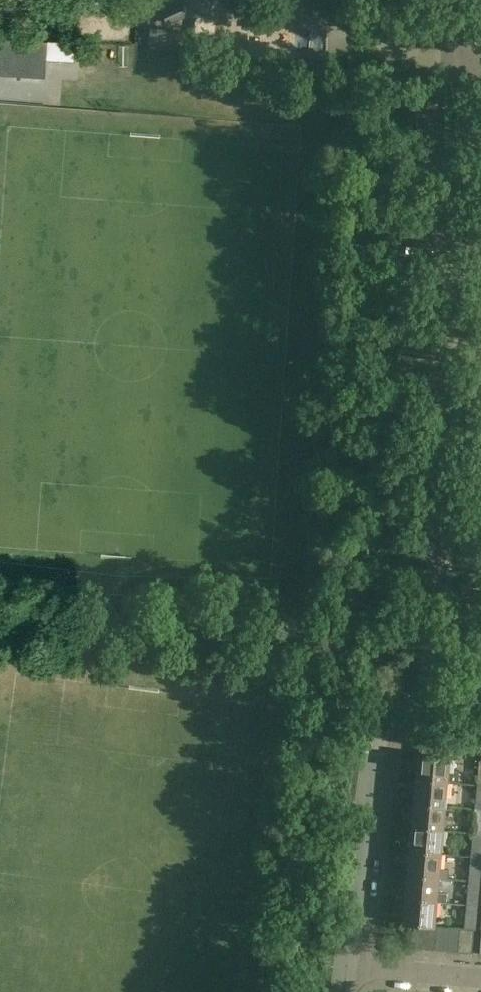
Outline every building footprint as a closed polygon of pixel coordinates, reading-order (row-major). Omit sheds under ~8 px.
[(186,14),(181,3),(164,11),(169,22),(186,14)] [(149,48),(183,50),(185,30),(151,27),(149,48)] [(44,78),(47,42),(0,39),(0,75),(44,78)] [(451,757),(419,754),(417,779),(449,782),(458,783),(459,774),(449,773),(451,757)] [(446,806),(449,782),(417,779),(415,803),(446,806)] [(444,829),(446,806),(415,803),(412,827),(444,829)] [(412,827),(410,850),(442,853),(444,829),(412,827)] [(473,832),(472,851),(480,852),(480,833),(473,832)] [(408,874),(440,877),(449,878),(450,869),(441,868),(442,853),(410,850),(408,874)] [(471,856),(470,875),(480,876),(480,861),(480,857),(471,856)] [(408,874),(406,898),(437,901),(446,902),(447,893),(438,892),(440,877),(408,874)] [(469,880),(467,899),(478,900),(479,880),(469,880)] [(404,922),(415,923),(426,924),(435,925),(437,901),(406,898),(404,922)] [(467,903),(465,923),(475,924),(477,904),(467,903)] [(424,948),(426,924),(415,923),(413,947),(424,948)] [(435,925),(426,924),(424,948),(435,949),(437,925),(435,925)] [(435,949),(446,950),(448,926),(437,925),(435,949)] [(446,950),(458,951),(460,927),(448,926),(446,950)] [(472,953),(475,929),(460,927),(458,951),(472,953)]
